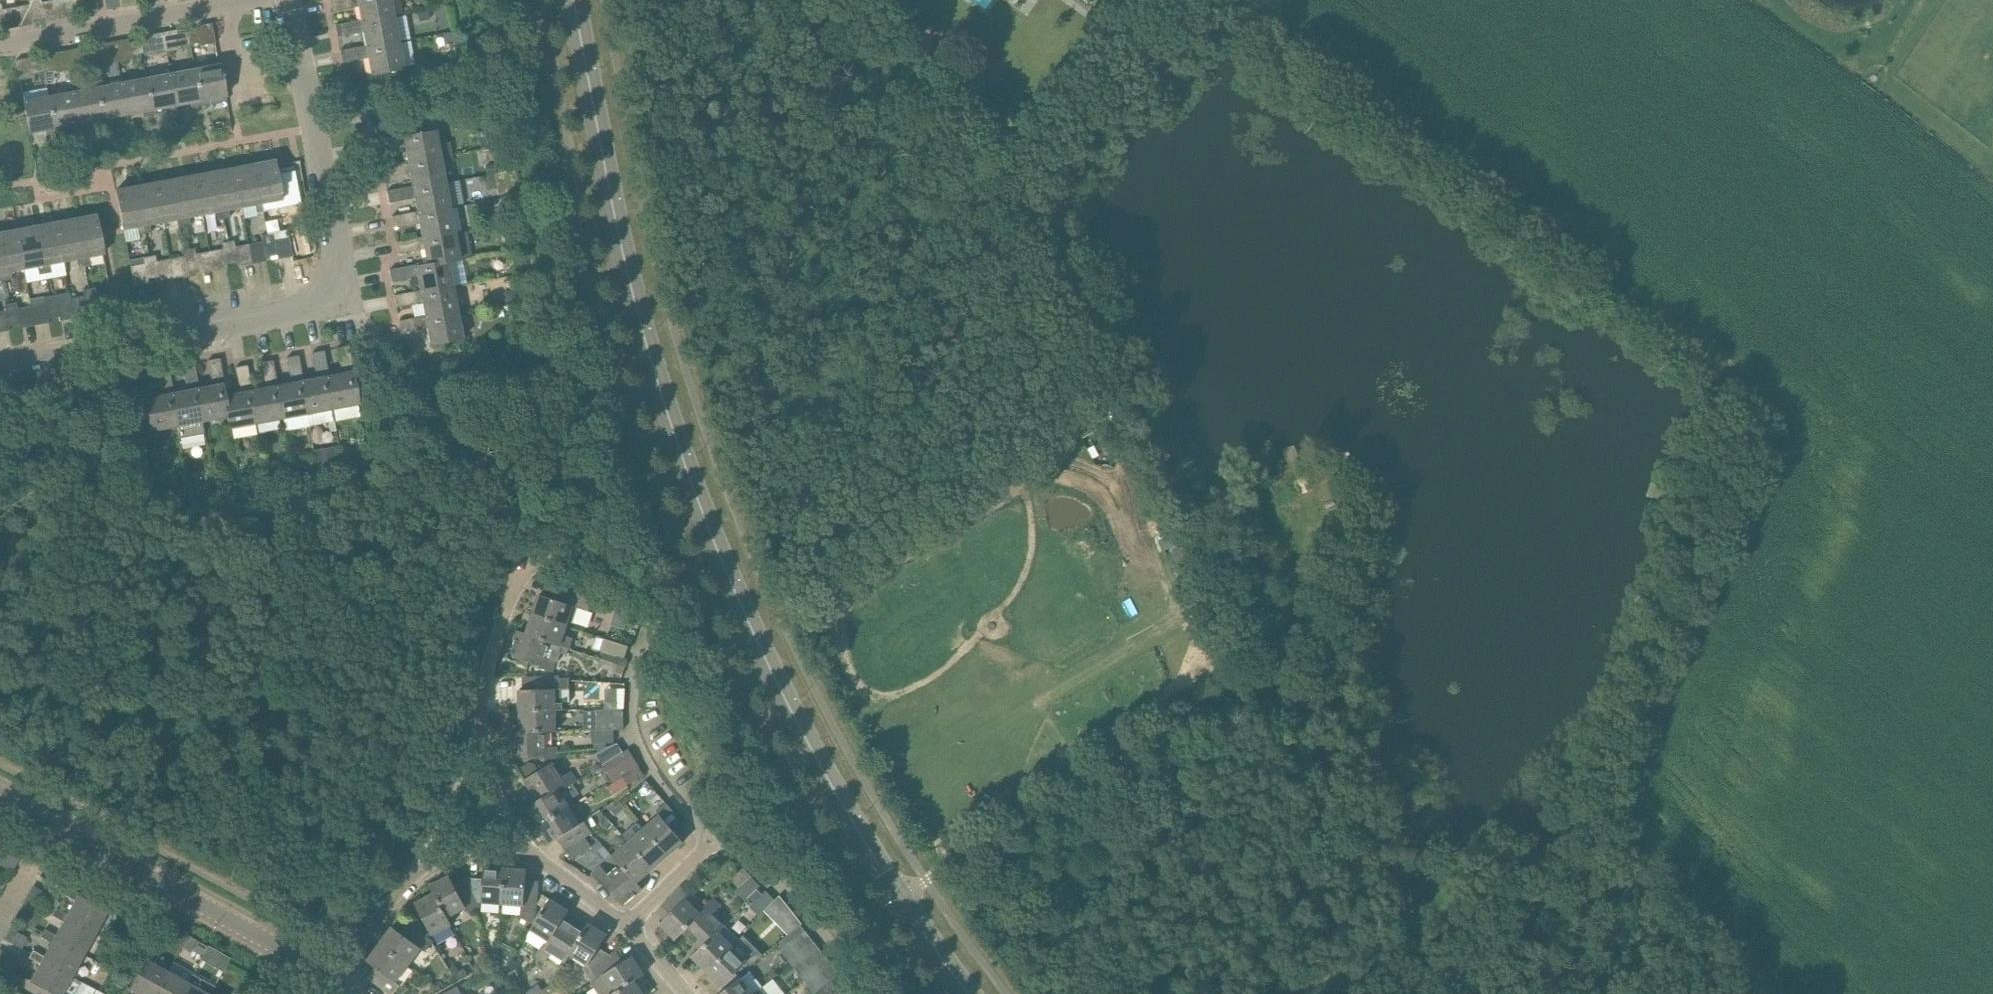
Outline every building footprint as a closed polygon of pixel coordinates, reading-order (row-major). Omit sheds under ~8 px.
[(39,19),(35,0),(29,0),(33,20),(39,19)] [(45,18),(42,0),(35,0),(39,19),(45,18)] [(78,12),(76,0),(70,0),(72,13),(78,12)] [(84,10),(82,0),(76,0),(78,12),(84,10)] [(391,0),(331,0),(333,11),(359,6),(361,20),(362,23),(394,17),(391,0)] [(1128,11),(1137,0),(1113,0),(1128,11)] [(367,48),(399,42),(394,17),(362,23),(361,20),(336,25),(338,37),(363,32),(366,45),(367,48)] [(188,32),(190,44),(201,42),(198,30),(188,32)] [(180,46),(190,44),(188,32),(178,34),(180,46)] [(139,41),(142,54),(152,52),(150,39),(139,41)] [(131,56),(142,54),(139,41),(129,43),(131,56)] [(371,75),(391,71),(404,68),(399,42),(367,48),(366,45),(340,50),(343,62),(368,58),(371,75)] [(90,50),(93,63),(103,61),(101,48),(90,50)] [(82,65),(93,63),(90,50),(80,52),(82,65)] [(42,59),(44,72),(55,70),(52,57),(42,59)] [(34,74),(44,72),(42,59),(31,61),(34,74)] [(211,99),(226,96),(220,64),(195,69),(202,106),(212,104),(211,99)] [(192,108),(202,106),(195,69),(171,74),(177,105),(191,103),(192,108)] [(162,108),(177,105),(171,74),(146,78),(153,115),(163,113),(162,108)] [(143,117),(153,115),(146,78),(122,83),(128,115),(142,112),(143,117)] [(113,117),(128,115),(122,83),(98,88),(105,124),(114,122),(113,117)] [(95,126),(105,124),(98,88),(73,92),(79,124),(94,121),(95,126)] [(65,126),(79,124),(73,92),(49,97),(56,133),(66,131),(65,126)] [(46,135),(56,133),(49,97),(24,101),(30,133),(45,130),(46,135)] [(489,146),(485,129),(477,131),(482,148),(489,146)] [(409,163),(441,157),(436,131),(404,137),(403,135),(377,140),(380,152),(405,147),(408,160),(409,163)] [(413,188),(446,182),(441,157),(409,163),(408,160),(382,165),(384,177),(410,172),(413,186),(413,188)] [(268,202),(282,200),(275,160),(255,164),(263,211),(270,210),(268,202)] [(494,163),(485,165),(487,175),(495,173),(494,163)] [(257,212),(263,211),(255,164),(235,168),(242,207),(256,205),(257,212)] [(229,210),(242,207),(235,168),(215,171),(224,219),(230,217),(229,210)] [(218,220),(224,219),(215,171),(196,175),(203,214),(217,212),(218,220)] [(190,217),(203,214),(196,175),(176,179),(185,226),(191,225),(190,217)] [(179,227),(185,226),(176,179),(156,182),(164,222),(177,219),(179,227)] [(150,224),(164,222),(156,182),(137,186),(145,233),(152,232),(150,224)] [(418,214),(450,208),(446,182),(413,188),(413,186),(387,191),(389,203),(415,198),(417,211),(418,214)] [(139,234),(145,233),(137,186),(116,190),(124,229),(138,227),(139,234)] [(423,240),(455,234),(450,208),(418,214),(417,211),(392,216),(394,228),(420,223),(422,237),(423,240)] [(104,254),(99,230),(96,215),(76,218),(85,266),(91,265),(90,257),(104,254)] [(79,267),(85,266),(76,218),(56,222),(64,261),(77,259),(79,267)] [(50,264),(64,261),(56,222),(37,226),(46,273),(52,272),(50,264)] [(39,274),(46,273),(37,226),(17,229),(25,269),(38,266),(39,274)] [(25,269),(17,229),(0,233),(0,246),(6,280),(13,279),(11,271),(25,269)] [(460,260),(460,257),(472,255),(468,231),(455,234),(423,240),(422,237),(397,242),(399,254),(424,249),(427,265),(448,261),(448,262),(460,260)] [(272,256),(278,255),(274,233),(268,234),(272,256)] [(266,257),(272,256),(268,234),(262,235),(266,257)] [(233,263),(239,262),(235,240),(228,242),(233,263)] [(226,264),(233,263),(228,242),(222,243),(226,264)] [(193,271),(199,269),(195,248),(189,249),(193,271)] [(187,272),(193,271),(189,249),(183,250),(187,272)] [(154,278),(160,277),(156,255),(150,256),(154,278)] [(148,279),(154,278),(150,256),(144,257),(148,279)] [(453,287),(448,262),(448,261),(427,265),(416,267),(416,265),(390,269),(392,282),(418,277),(420,290),(421,293),(453,287)] [(99,309),(96,293),(95,287),(89,289),(93,310),(99,309)] [(426,318),(458,312),(453,287),(421,293),(420,290),(394,295),(397,307),(422,302),(425,316),(426,318)] [(87,312),(93,310),(89,289),(83,290),(87,312)] [(96,293),(99,309),(100,313),(114,310),(110,291),(96,293)] [(504,297),(506,303),(517,301),(515,291),(509,292),(504,297)] [(54,318),(60,317),(56,295),(50,296),(54,318)] [(48,319),(54,318),(50,296),(44,297),(48,319)] [(15,325),(21,324),(17,302),(11,303),(15,325)] [(9,326),(15,325),(11,303),(4,305),(9,326)] [(430,345),(450,341),(463,339),(458,312),(426,318),(425,316),(399,321),(402,333),(427,328),(430,345)] [(355,371),(354,365),(350,346),(338,348),(343,373),(329,376),(327,377),(333,409),(344,407),(346,416),(360,414),(358,404),(359,404),(353,372),(355,371)] [(327,377),(329,376),(324,350),(312,353),(317,378),(304,381),(301,381),(307,414),(333,409),(327,377)] [(301,381),(304,381),(299,355),(287,357),(292,383),(278,386),(276,386),(282,419),(307,414),(301,381)] [(225,384),(222,369),(220,358),(208,360),(213,386),(199,388),(197,389),(203,421),(228,417),(228,416),(224,396),(225,396),(223,384),(225,384)] [(276,386),(278,386),(273,360),(261,362),(266,388),(253,390),(250,391),(256,423),(282,419),(276,386)] [(187,391),(174,393),(171,394),(177,426),(179,438),(204,433),(202,421),(203,421),(197,389),(199,388),(195,363),(182,365),(187,391)] [(250,391),(253,390),(248,365),(236,367),(241,393),(225,396),(224,396),(228,416),(228,417),(230,428),(256,423),(250,391)] [(171,394),(174,393),(169,368),(157,370),(162,395),(145,399),(151,431),(177,426),(171,394)] [(574,606),(590,611),(594,599),(558,587),(554,599),(540,594),(534,614),(568,625),(574,606)] [(565,635),(568,625),(534,614),(527,634),(551,641),(571,647),(574,638),(565,635)] [(551,641),(527,634),(519,631),(511,655),(542,666),(539,675),(549,674),(551,671),(553,671),(556,661),(558,662),(562,653),(568,655),(569,649),(570,649),(571,647),(551,641)] [(600,650),(625,656),(628,643),(603,637),(600,650)] [(628,659),(617,655),(605,651),(602,659),(626,666),(628,659)] [(561,676),(548,677),(549,674),(539,675),(538,677),(529,677),(530,690),(520,690),(520,710),(566,708),(566,703),(570,703),(570,678),(561,678),(561,676)] [(625,684),(611,684),(610,704),(624,705),(625,684)] [(556,730),(556,710),(566,710),(566,708),(520,710),(521,731),(546,730),(556,730)] [(597,729),(610,728),(609,721),(596,721),(597,729)] [(610,729),(610,728),(597,729),(592,729),(592,743),(594,743),(595,749),(597,749),(600,750),(607,747),(606,743),(615,742),(614,729),(610,729)] [(546,758),(558,758),(557,746),(547,747),(546,730),(521,731),(513,732),(513,757),(546,756),(546,758)] [(620,753),(614,745),(614,744),(607,748),(607,747),(600,750),(597,749),(595,749),(595,753),(602,764),(620,753)] [(633,756),(629,749),(620,754),(620,753),(602,764),(607,772),(633,756)] [(567,786),(574,782),(578,780),(572,770),(563,776),(554,762),(542,770),(525,780),(538,801),(559,788),(566,784),(567,786)] [(641,768),(607,787),(612,794),(645,775),(641,768)] [(539,825),(575,803),(572,799),(581,794),(574,782),(567,786),(566,784),(559,788),(538,801),(528,807),(539,825)] [(655,790),(648,797),(654,804),(661,798),(655,790)] [(621,802),(611,810),(616,816),(626,808),(621,802)] [(592,832),(585,821),(586,820),(575,803),(539,825),(550,843),(559,838),(566,849),(566,848),(576,842),(592,832)] [(678,834),(687,826),(667,803),(657,811),(661,815),(646,828),(669,855),(684,842),(678,834)] [(606,815),(605,815),(599,820),(608,830),(614,824),(606,815)] [(653,869),(669,855),(646,828),(630,842),(653,869)] [(11,854),(15,847),(0,839),(0,848),(11,854)] [(576,842),(566,848),(571,856),(580,850),(576,842)] [(638,882),(653,869),(630,842),(613,857),(620,864),(638,882)] [(643,889),(638,882),(620,864),(608,874),(601,866),(593,874),(601,882),(602,881),(624,906),(643,889)] [(503,904),(506,868),(485,866),(484,879),(465,877),(466,879),(478,902),(482,902),(503,904)] [(527,870),(506,868),(503,904),(524,905),(524,911),(520,916),(531,923),(537,912),(539,881),(527,880),(527,870)] [(741,886),(752,876),(743,868),(733,878),(741,886)] [(478,902),(466,879),(455,884),(450,875),(431,886),(434,893),(435,893),(448,917),(466,907),(469,912),(480,906),(478,902)] [(687,899),(691,895),(682,886),(663,905),(671,914),(661,924),(676,940),(684,932),(684,931),(702,914),(701,913),(687,899)] [(95,933),(107,912),(78,896),(80,893),(68,887),(64,894),(75,900),(67,914),(68,914),(67,917),(95,933)] [(766,891),(763,894),(758,889),(748,898),(753,903),(750,906),(759,916),(763,912),(775,900),(766,891)] [(452,924),(448,917),(435,893),(434,893),(416,903),(433,935),(452,924)] [(719,931),(725,926),(713,913),(720,906),(713,898),(705,906),(707,907),(701,913),(702,914),(684,931),(684,932),(701,948),(701,949),(718,931),(719,931)] [(550,940),(563,920),(569,911),(551,899),(532,929),(549,940),(550,940)] [(68,914),(67,914),(56,908),(52,915),(63,921),(56,935),(57,935),(55,938),(84,954),(95,933),(67,917),(68,914)] [(571,953),(583,932),(563,920),(550,940),(549,940),(545,947),(543,946),(537,955),(547,961),(553,952),(566,960),(571,953)] [(591,967),(610,955),(599,948),(608,935),(589,923),(583,932),(571,953),(589,964),(583,968),(592,982),(597,978),(591,967)] [(788,961),(814,941),(806,931),(801,925),(803,924),(802,923),(793,930),(794,931),(780,942),(784,947),(780,951),(788,961)] [(733,946),(740,938),(726,925),(725,926),(719,931),(718,931),(701,949),(701,948),(693,956),(707,971),(733,946)] [(381,943),(410,965),(422,948),(426,952),(434,941),(423,933),(415,943),(393,927),(381,943)] [(57,935),(56,935),(45,929),(41,936),(52,942),(44,956),(45,957),(44,959),(72,975),(84,954),(55,938),(57,935)] [(22,946),(25,936),(9,930),(5,940),(22,946)] [(188,935),(182,947),(191,952),(197,940),(188,935)] [(722,987),(755,954),(740,938),(733,946),(707,971),(722,987)] [(410,965),(381,943),(368,961),(376,967),(368,977),(392,993),(395,993),(401,985),(397,982),(410,965)] [(44,956),(33,950),(29,957),(40,963),(30,981),(55,993),(62,993),(72,975),(44,959),(45,957),(44,956)] [(644,974),(633,956),(624,961),(617,950),(610,955),(591,967),(597,978),(592,982),(591,982),(599,993),(613,993),(614,993),(635,980),(635,981),(645,974),(644,974)] [(488,962),(492,961),(497,954),(487,953),(488,962)] [(511,962),(501,956),(497,954),(492,961),(506,970),(511,962)] [(167,971),(146,959),(130,988),(127,986),(123,993),(133,993),(134,992),(139,993),(156,993),(169,972),(167,971)] [(457,981),(469,975),(465,968),(453,974),(457,981)] [(515,985),(521,982),(523,981),(516,969),(509,973),(515,985)] [(189,983),(169,972),(156,993),(183,993),(189,983)] [(215,987),(192,974),(188,982),(189,983),(183,993),(211,993),(215,987)] [(754,993),(741,978),(720,993),(754,993)] [(72,993),(102,993),(84,979),(72,993)] [(635,981),(635,980),(614,993),(613,993),(644,993),(635,981)] [(545,993),(552,993),(558,990),(553,983),(543,990),(545,993)] [(526,992),(528,993),(545,993),(543,990),(539,984),(526,992)]
